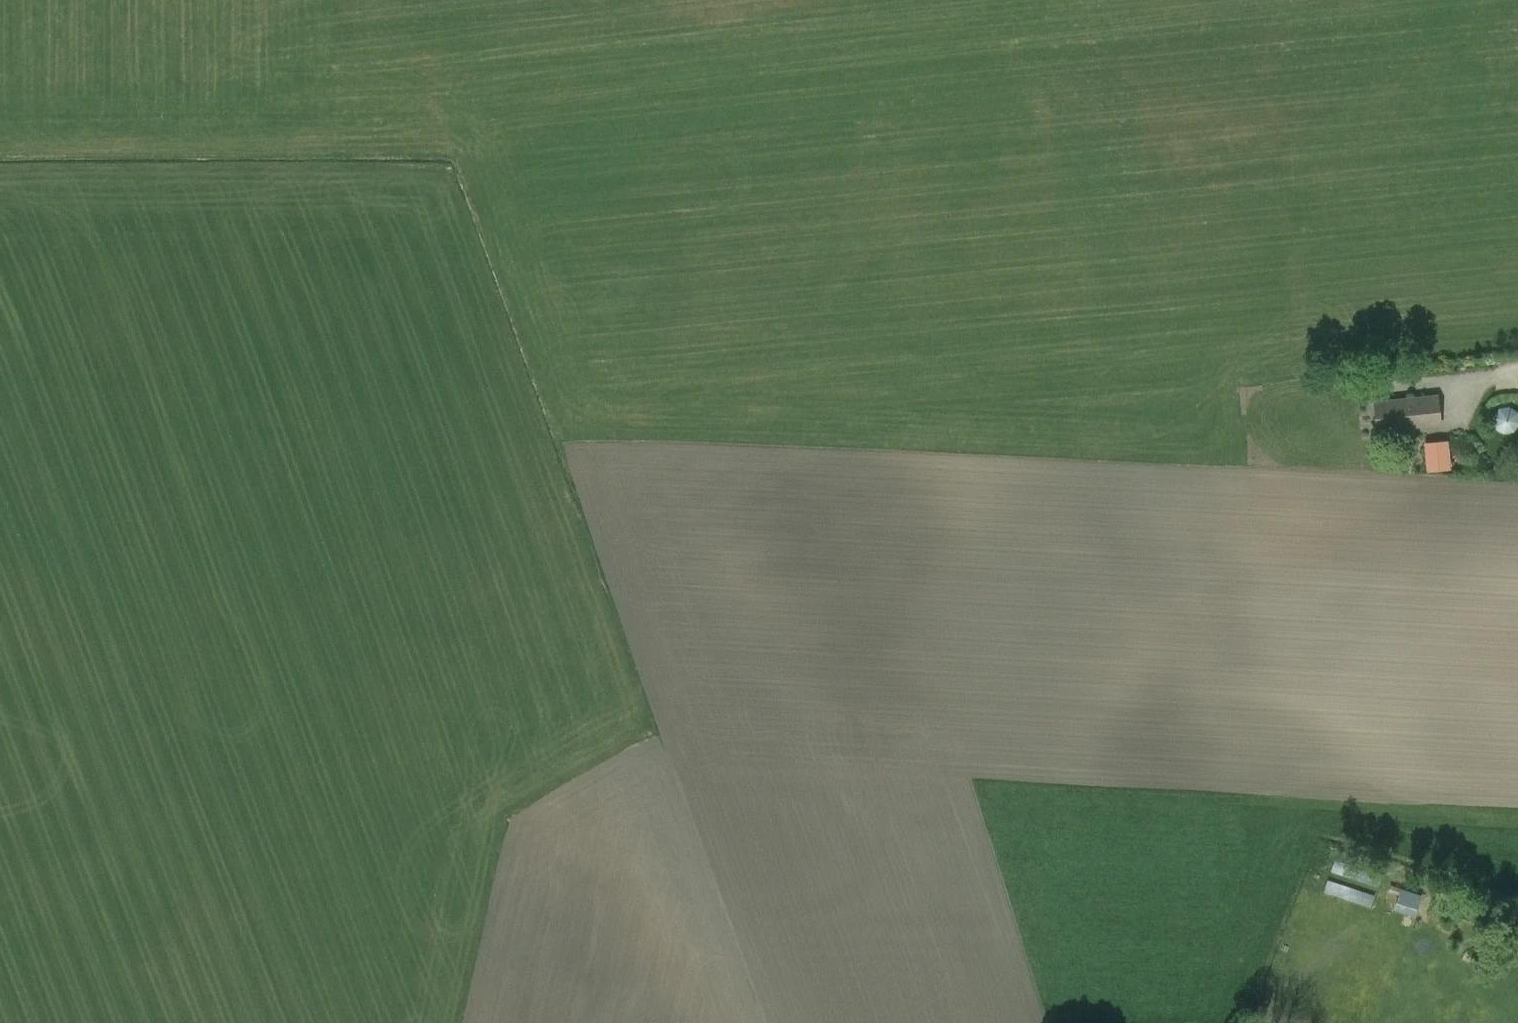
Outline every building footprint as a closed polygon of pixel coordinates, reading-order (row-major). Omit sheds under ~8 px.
[(1442,426),(1438,394),(1374,401),(1377,433),(1442,426)] [(1496,410),(1497,429),(1517,427),(1517,412),(1517,408),(1496,410)] [(1446,442),(1422,444),(1424,474),(1448,473),(1446,442)] [(1335,858),(1324,891),(1371,907),(1382,873),(1335,858)] [(1400,886),(1394,909),(1416,916),(1423,893),(1400,886)]
